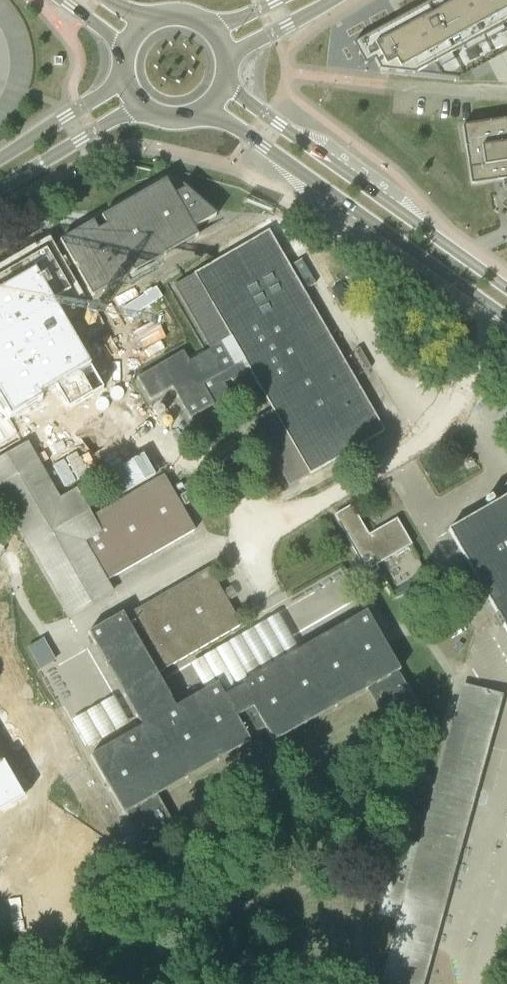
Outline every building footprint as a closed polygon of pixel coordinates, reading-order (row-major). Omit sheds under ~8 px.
[(483,37),(463,0),(434,0),(353,44),(352,44),(364,66),(374,61),(380,71),(414,75),(442,75),(436,62),(482,37),(483,37)] [(483,37),(506,24),(506,0),(463,0),(483,37)] [(462,127),(465,148),(469,147),(474,181),(502,177),(502,181),(503,188),(506,191),(506,121),(462,127)] [(59,242),(91,297),(197,237),(192,229),(216,216),(182,186),(181,188),(184,190),(174,196),(165,180),(101,217),(106,226),(101,229),(97,231),(92,222),(59,242)] [(183,351),(136,378),(149,400),(172,387),(190,419),(212,406),(213,410),(232,400),(224,383),(230,379),(231,381),(246,373),(244,371),(248,369),(272,410),(252,422),(288,486),(384,432),(268,231),(173,287),(209,349),(189,361),(183,351)] [(63,403),(0,284),(0,432),(17,422),(1,391),(10,386),(29,421),(63,403)] [(0,458),(0,496),(70,619),(114,594),(106,580),(194,531),(182,509),(192,504),(186,493),(176,498),(163,476),(92,516),(76,489),(60,498),(27,442),(0,458)] [(448,531),(497,616),(494,618),(499,628),(504,625),(506,631),(506,498),(506,497),(448,531)] [(351,505),(333,516),(368,576),(378,570),(375,565),(411,545),(396,519),(368,535),(351,505)] [(121,613),(87,634),(141,726),(89,757),(123,815),(126,814),(143,845),(175,827),(158,794),(250,743),(246,736),(262,726),(273,744),(366,690),(383,721),(415,703),(367,614),(377,608),(366,588),(355,594),(365,613),(299,652),(277,613),(189,665),(204,690),(175,707),(157,674),(241,626),(228,604),(237,599),(231,588),(222,593),(208,569),(124,618),(121,613)] [(43,639),(27,648),(39,670),(55,661),(43,639)] [(380,983),(423,983),(502,695),(461,684),(417,845),(398,839),(377,916),(397,921),(380,983)] [(8,888),(40,837),(28,830),(41,809),(0,783),(0,883),(8,888)]
